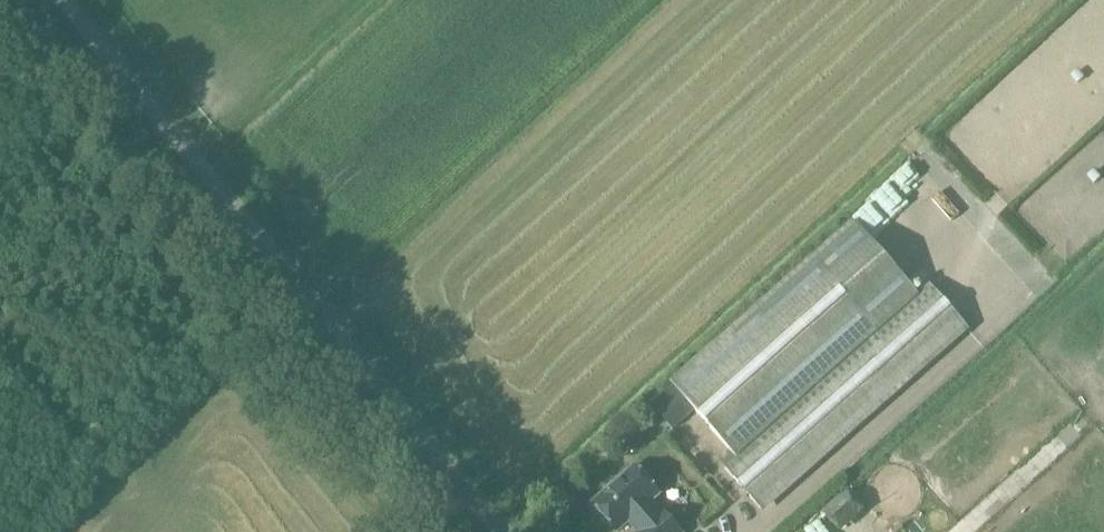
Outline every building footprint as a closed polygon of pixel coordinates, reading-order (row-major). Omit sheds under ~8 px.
[(897,186),(865,207),(881,231),(913,209),(897,186)] [(970,334),(965,328),(929,288),(917,298),(852,226),(672,387),(736,460),(725,470),(761,510),(765,515),(970,334)] [(357,281),(353,276),(348,279),(352,285),(357,281)] [(663,515),(659,519),(648,507),(659,497),(635,470),(593,507),(616,531),(620,531),(631,522),(640,531),(679,531),(663,515)] [(843,512),(863,531),(882,531),(885,530),(855,499),(843,512)] [(814,515),(831,531),(855,531),(825,504),(814,515)]
